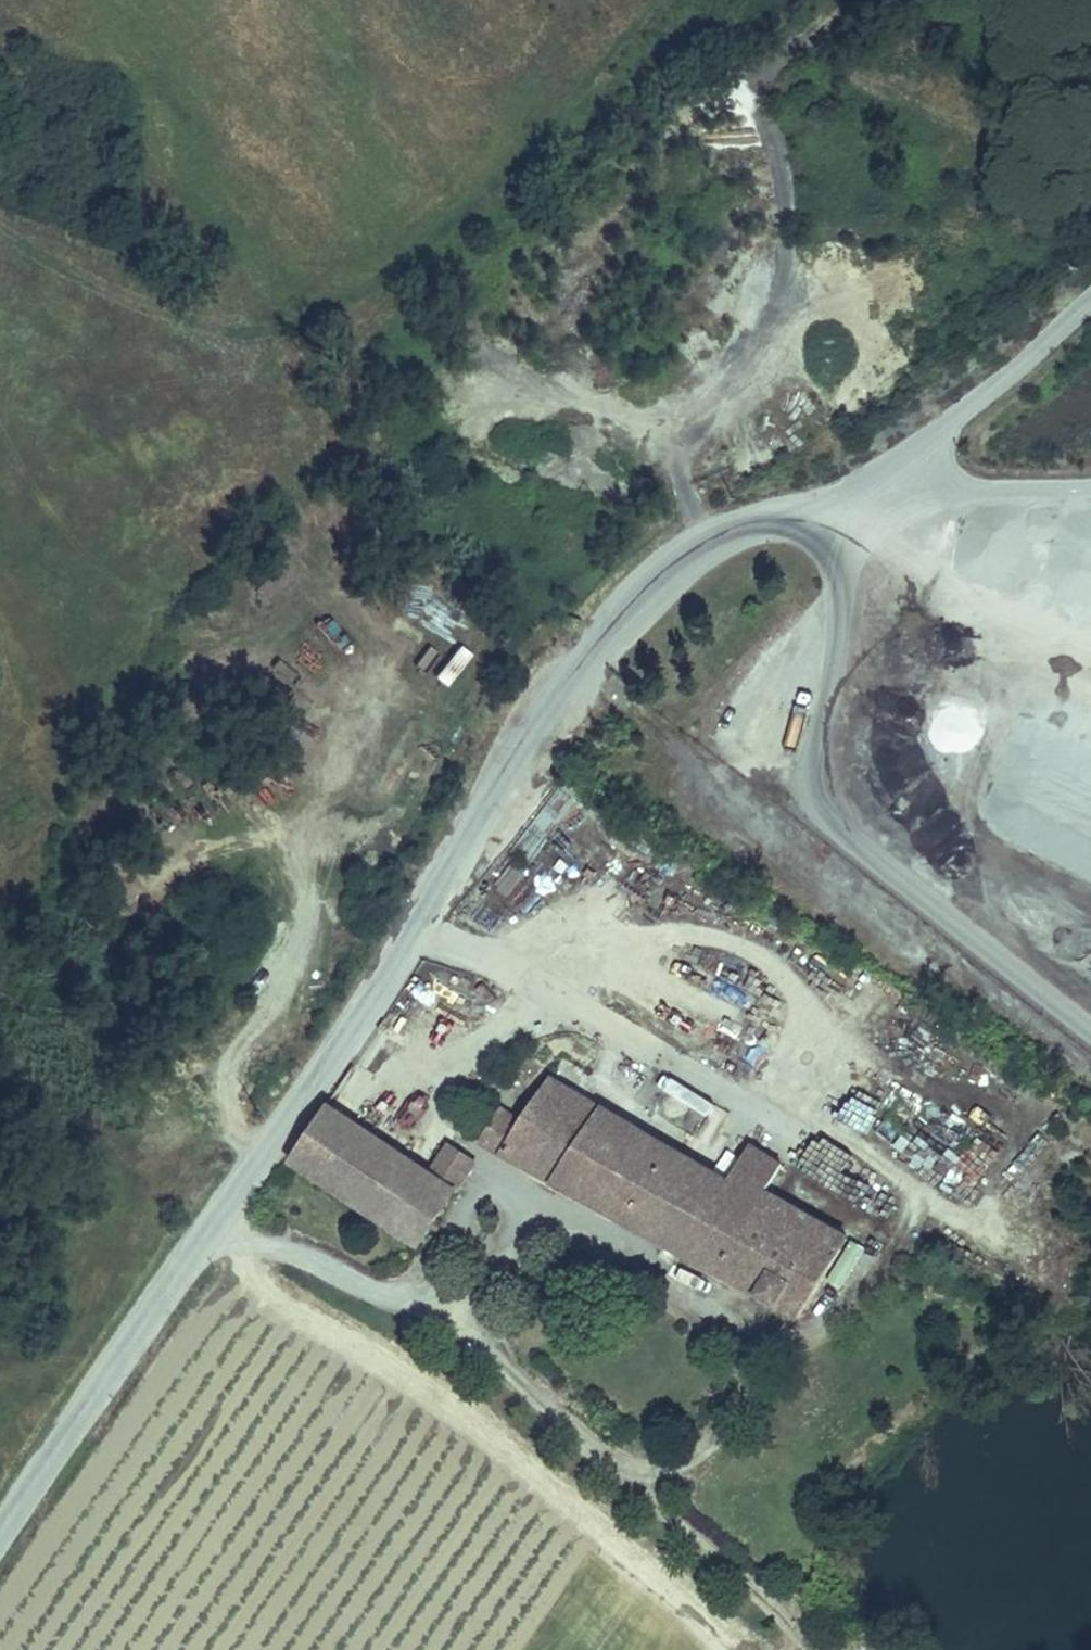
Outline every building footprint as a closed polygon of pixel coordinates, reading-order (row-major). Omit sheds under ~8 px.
[(461,1135),(507,1160),(558,1082),(528,1065),(503,1110),(481,1098),(461,1135)] [(663,1075),(655,1089),(706,1118),(714,1104),(663,1075)] [(584,1097),(585,1096),(558,1082),(507,1160),(535,1174),(584,1097)] [(742,1196),(748,1184),(757,1166),(720,1146),(711,1164),(585,1096),(584,1097),(535,1174),(787,1308),(825,1241),(742,1196)] [(461,1197),(330,1112),(293,1169),(425,1254),(461,1197)] [(728,1132),(720,1146),(757,1166),(765,1152),(728,1132)] [(742,1196),(825,1241),(831,1229),(748,1184),(742,1196)]
